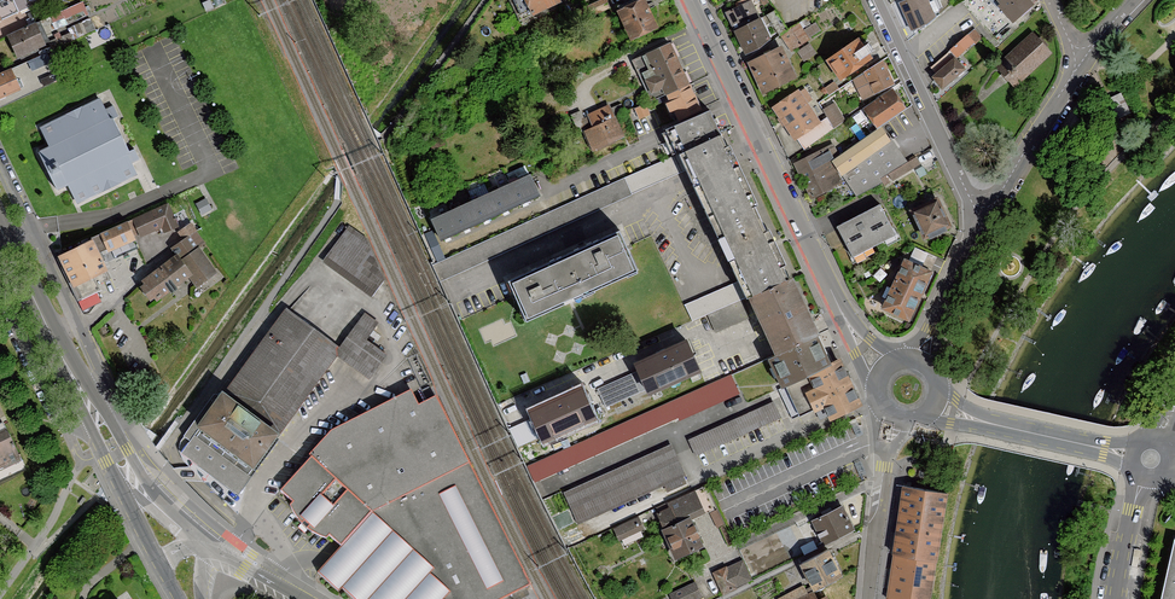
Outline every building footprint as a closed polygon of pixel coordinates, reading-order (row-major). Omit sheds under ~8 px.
[(30,7),(26,0),(2,0),(0,1),(0,20),(30,7)] [(520,20),(560,2),(560,0),(511,0),(520,20)] [(620,10),(617,11),(630,40),(658,27),(645,0),(643,0),(642,0),(641,0),(632,0),(618,6),(620,10)] [(735,32),(760,19),(751,1),(750,0),(743,0),(735,4),(736,7),(725,13),(735,32)] [(899,4),(911,31),(925,25),(936,16),(929,0),(907,0),(899,4)] [(1000,3),(998,5),(1012,20),(1014,22),(1035,2),(1033,0),(998,0),(1000,3)] [(83,1),(40,21),(43,27),(52,22),(56,30),(89,14),(83,1)] [(779,35),(780,36),(788,31),(774,11),(760,19),(772,41),(779,35)] [(811,25),(806,18),(788,31),(780,36),(791,52),(802,44),(821,31),(815,23),(811,25)] [(760,19),(735,32),(745,55),(772,41),(760,19)] [(40,21),(7,36),(8,37),(18,57),(50,42),(43,27),(40,21)] [(954,46),(949,52),(955,59),(962,53),(981,36),(974,29),(972,31),(966,36),(960,41),(958,43),(954,46)] [(1032,31),(996,65),(1001,71),(1006,77),(1010,81),(1015,86),(1052,52),(1032,31)] [(858,37),(826,60),(826,61),(840,82),(858,69),(873,59),(860,41),(858,37)] [(671,43),(642,56),(649,71),(642,74),(651,93),(663,88),(687,77),(671,43)] [(816,53),(810,43),(804,47),(797,51),(801,58),(803,62),(806,60),(809,58),(816,53)] [(781,45),(746,62),(748,65),(762,94),(796,77),(792,67),(781,45)] [(935,74),(931,77),(942,90),(965,70),(955,59),(949,52),(943,57),(937,62),(931,67),(930,68),(933,71),(935,74)] [(864,74),(853,79),(856,87),(859,92),(863,101),(895,85),(883,61),(863,73),(864,74)] [(20,90),(10,68),(4,71),(0,73),(0,99),(20,90)] [(701,107),(687,77),(663,88),(677,118),(701,107)] [(834,81),(824,88),(829,96),(839,89),(834,81)] [(892,88),(863,109),(878,129),(881,127),(906,109),(892,88)] [(798,90),(771,107),(782,122),(794,142),(797,140),(801,144),(804,150),(833,129),(827,117),(820,123),(798,90)] [(110,120),(99,98),(40,128),(49,147),(39,152),(57,188),(67,183),(77,203),(136,174),(126,153),(128,152),(112,119),(110,120)] [(829,105),(823,110),(827,117),(833,129),(843,123),(845,121),(834,102),(829,105)] [(587,114),(592,125),(582,130),(592,150),(623,136),(609,104),(587,114)] [(646,104),(634,109),(639,120),(651,115),(646,104)] [(678,154),(720,133),(712,115),(709,109),(665,128),(668,134),(678,154)] [(915,158),(907,164),(892,142),(890,143),(881,127),(878,129),(858,142),(838,156),(831,160),(833,164),(857,196),(877,186),(882,183),(880,179),(888,174),(893,181),(920,165),(917,161),(915,158)] [(688,174),(712,224),(754,204),(758,203),(734,152),(730,144),(726,145),(720,133),(678,154),(685,167),(688,174)] [(834,144),(794,163),(803,181),(833,165),(833,164),(831,160),(838,156),(834,144)] [(685,167),(678,154),(666,159),(551,211),(433,264),(440,280),(612,201),(685,167)] [(833,165),(803,181),(812,199),(834,187),(843,182),(833,165)] [(926,172),(922,166),(915,170),(915,171),(920,179),(927,174),(926,172)] [(539,196),(529,176),(510,184),(519,205),(539,196)] [(888,178),(883,181),(887,186),(891,183),(888,178)] [(519,205),(510,184),(490,193),(499,213),(519,205)] [(499,213),(490,193),(471,201),(480,222),(499,213)] [(913,207),(909,210),(923,239),(929,237),(952,225),(937,196),(913,207)] [(480,222),(471,201),(451,210),(460,230),(480,222)] [(139,234),(140,237),(161,226),(164,232),(178,226),(167,203),(132,220),(139,234)] [(746,295),(788,275),(783,265),(786,264),(769,228),(766,230),(754,204),(712,224),(738,280),(746,295)] [(879,204),(837,226),(838,229),(853,256),(894,234),(879,204)] [(460,230),(451,210),(432,218),(441,239),(460,230)] [(133,237),(139,234),(132,220),(92,240),(98,252),(107,248),(109,252),(135,239),(133,237)] [(176,254),(142,280),(144,283),(140,286),(150,299),(154,297),(156,300),(189,276),(197,287),(217,272),(198,247),(205,242),(196,231),(191,223),(179,232),(183,239),(171,248),(176,254)] [(323,261),(373,298),(385,278),(368,239),(349,226),(323,261)] [(618,230),(509,280),(527,318),(636,268),(618,230)] [(92,240),(58,256),(73,286),(76,285),(82,299),(99,290),(97,285),(108,279),(104,271),(107,269),(98,252),(92,240)] [(934,264),(937,257),(915,247),(914,250),(909,261),(931,271),(934,264)] [(904,259),(881,310),(909,323),(911,320),(933,272),(931,271),(909,261),(904,259)] [(788,275),(746,295),(769,345),(775,357),(818,331),(815,324),(792,275),(789,277),(788,275)] [(746,295),(738,280),(685,305),(693,320),(708,313),(741,298),(746,295)] [(749,315),(741,298),(708,313),(716,331),(749,315)] [(377,324),(364,315),(339,349),(286,310),(220,399),(216,395),(185,437),(190,441),(181,453),(236,494),(338,357),(369,380),(386,357),(365,341),(377,324)] [(781,386),(833,362),(818,331),(775,357),(768,359),(781,386)] [(686,339),(636,363),(639,370),(598,389),(606,406),(646,388),(649,393),(700,369),(686,339)] [(792,418),(815,407),(821,418),(863,403),(841,358),(833,362),(781,386),(778,388),(778,390),(792,418)] [(708,384),(528,465),(535,481),(678,416),(680,419),(738,393),(730,375),(708,384)] [(582,387),(529,410),(533,419),(511,428),(518,445),(540,435),(543,441),(596,418),(593,411),(582,387)] [(410,393),(331,432),(309,456),(312,458),(281,491),(294,503),(291,507),(301,523),(303,521),(309,527),(306,529),(324,539),(329,535),(341,546),(318,573),(338,590),(341,587),(354,598),(499,598),(501,598),(519,589),(528,584),(436,398),(417,407),(410,393)] [(773,401),(689,440),(695,454),(780,416),(773,401)] [(0,425),(0,469),(20,460),(3,424),(0,425)] [(670,444),(564,492),(578,521),(684,474),(670,444)] [(661,528),(675,558),(703,545),(690,518),(705,512),(704,510),(711,507),(702,486),(668,502),(670,506),(656,513),(663,527),(661,528)] [(947,492),(902,486),(892,555),(937,561),(947,492)] [(842,506),(812,520),(824,544),(854,530),(842,506)] [(638,515),(613,527),(619,539),(644,527),(638,515)] [(805,556),(822,547),(817,537),(804,544),(799,546),(805,556)] [(1174,539),(1161,598),(1174,598),(1174,539)] [(828,549),(800,563),(813,589),(842,574),(828,549)] [(892,555),(886,597),(897,598),(931,598),(937,561),(892,555)] [(744,560),(715,574),(725,596),(754,582),(744,560)] [(669,593),(672,598),(693,598),(701,596),(694,582),(669,593)] [(813,590),(806,593),(802,585),(775,598),(776,598),(817,598),(813,590)]
